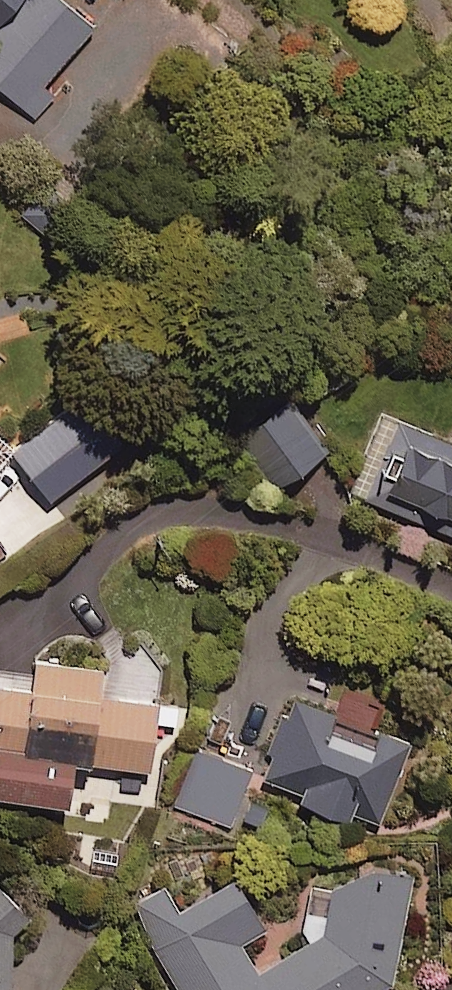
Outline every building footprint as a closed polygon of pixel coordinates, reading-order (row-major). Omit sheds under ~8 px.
[(25,109),(40,123),(63,98),(49,84),(102,28),(73,0),(35,0),(32,3),(29,0),(0,0),(0,24),(7,30),(0,38),(0,85),(25,109)] [(137,437),(100,389),(17,452),(54,500),(137,437)] [(334,451),(296,406),(249,447),(286,492),(334,451)] [(388,417),(355,494),(451,535),(451,444),(388,417)] [(41,662),(38,690),(0,685),(0,752),(3,752),(0,772),(0,799),(76,810),(83,764),(155,774),(164,707),(106,699),(110,672),(41,662)] [(413,746),(377,733),(390,699),(340,681),(328,715),(295,702),(266,780),(307,796),(304,805),(380,833),(413,746)] [(251,773),(204,756),(185,809),(232,826),(251,773)] [(156,895),(132,909),(153,943),(180,989),(390,989),(402,983),(411,867),(308,890),(305,951),(260,977),(243,946),(270,930),(241,880),(185,913),(170,887),(156,895)] [(21,898),(0,897),(0,989),(18,989),(21,898)]
